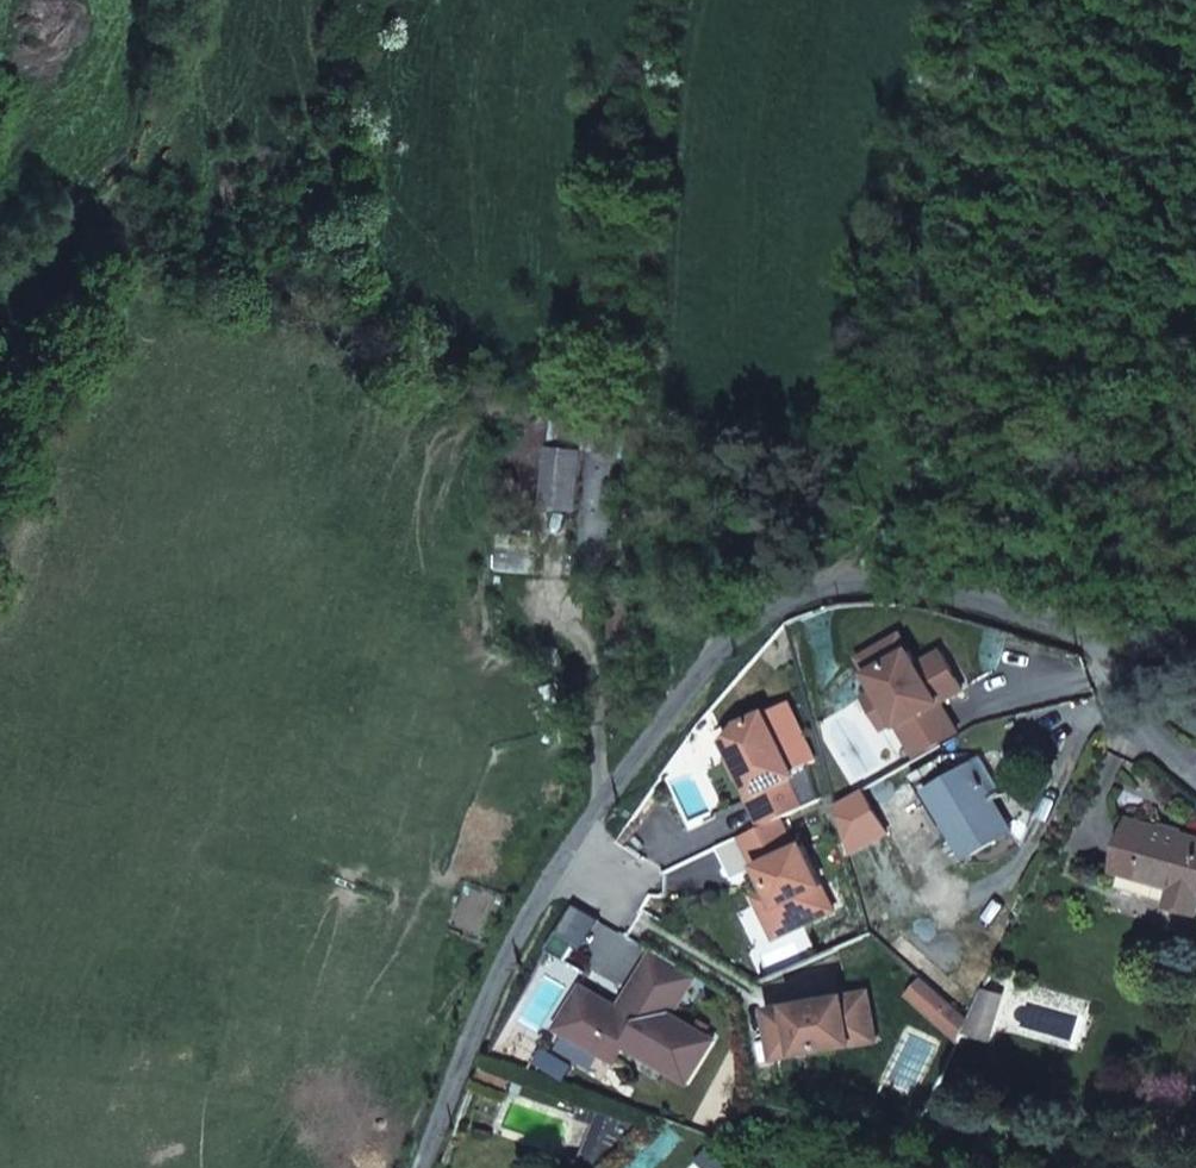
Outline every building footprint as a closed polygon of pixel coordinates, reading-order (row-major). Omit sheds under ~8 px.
[(573,407),(554,405),(543,507),(580,512),(585,450),(590,416),(572,413),(573,407)] [(585,450),(580,512),(571,577),(609,581),(622,454),(585,450)] [(937,611),(932,635),(927,654),(951,660),(963,620),(937,611)] [(937,758),(909,775),(921,794),(929,789),(968,854),(1011,827),(993,797),(1003,791),(982,756),(972,762),(948,777),(937,758)] [(1169,903),(1195,911),(1195,840),(1129,821),(1117,866),(1175,883),(1169,903)] [(982,985),(972,1006),(992,1016),(999,993),(982,985)] [(968,1014),(962,1026),(988,1036),(992,1016),(972,1006),(968,1014)]
